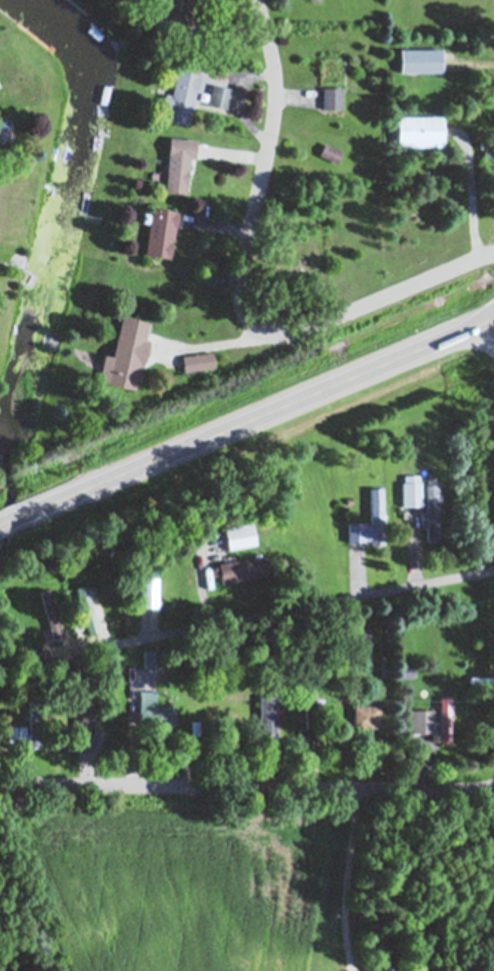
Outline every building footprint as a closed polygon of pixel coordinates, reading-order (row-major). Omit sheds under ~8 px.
[(442,49),(400,49),(400,73),(442,73),(442,49)] [(189,125),(199,74),(177,70),(172,96),(166,95),(163,108),(169,109),(166,121),(189,125)] [(342,88),(323,88),(323,109),(342,109),(342,88)] [(212,106),(227,106),(227,90),(212,90),(212,106)] [(444,117),(397,117),(397,146),(444,146),(444,117)] [(10,137),(3,118),(0,119),(0,141),(10,137)] [(189,157),(195,158),(196,139),(169,138),(166,192),(187,193),(189,157)] [(177,210),(152,206),(144,253),(170,257),(177,210)] [(99,381),(137,388),(150,320),(121,315),(114,355),(104,353),(99,381)] [(214,368),(212,350),(182,353),(183,370),(214,368)] [(421,504),(421,474),(403,474),(403,504),(421,504)] [(427,484),(427,510),(421,510),(421,524),(427,524),(427,541),(439,541),(439,484),(427,484)] [(349,542),(384,542),(383,487),(371,487),(371,522),(348,522),(349,542)] [(228,548),(256,544),(253,522),(224,526),(228,548)] [(222,583),(264,575),(260,555),(218,563),(222,583)] [(158,577),(140,577),(140,608),(158,608),(158,577)] [(76,587),(88,634),(98,632),(86,585),(76,587)] [(45,588),(45,632),(59,632),(59,588),(45,588)] [(370,655),(370,629),(352,629),(352,655),(370,655)] [(144,668),(158,668),(158,651),(144,651),(144,668)] [(276,694),(259,694),(259,739),(276,739),(276,694)] [(451,697),(440,697),(440,742),(451,742),(451,697)] [(381,704),(354,704),(354,727),(381,727),(381,704)] [(434,732),(434,709),(411,709),(412,733),(434,732)] [(26,725),(8,725),(8,744),(26,744),(26,725)] [(316,726),(299,727),(300,744),(317,744),(316,726)]
